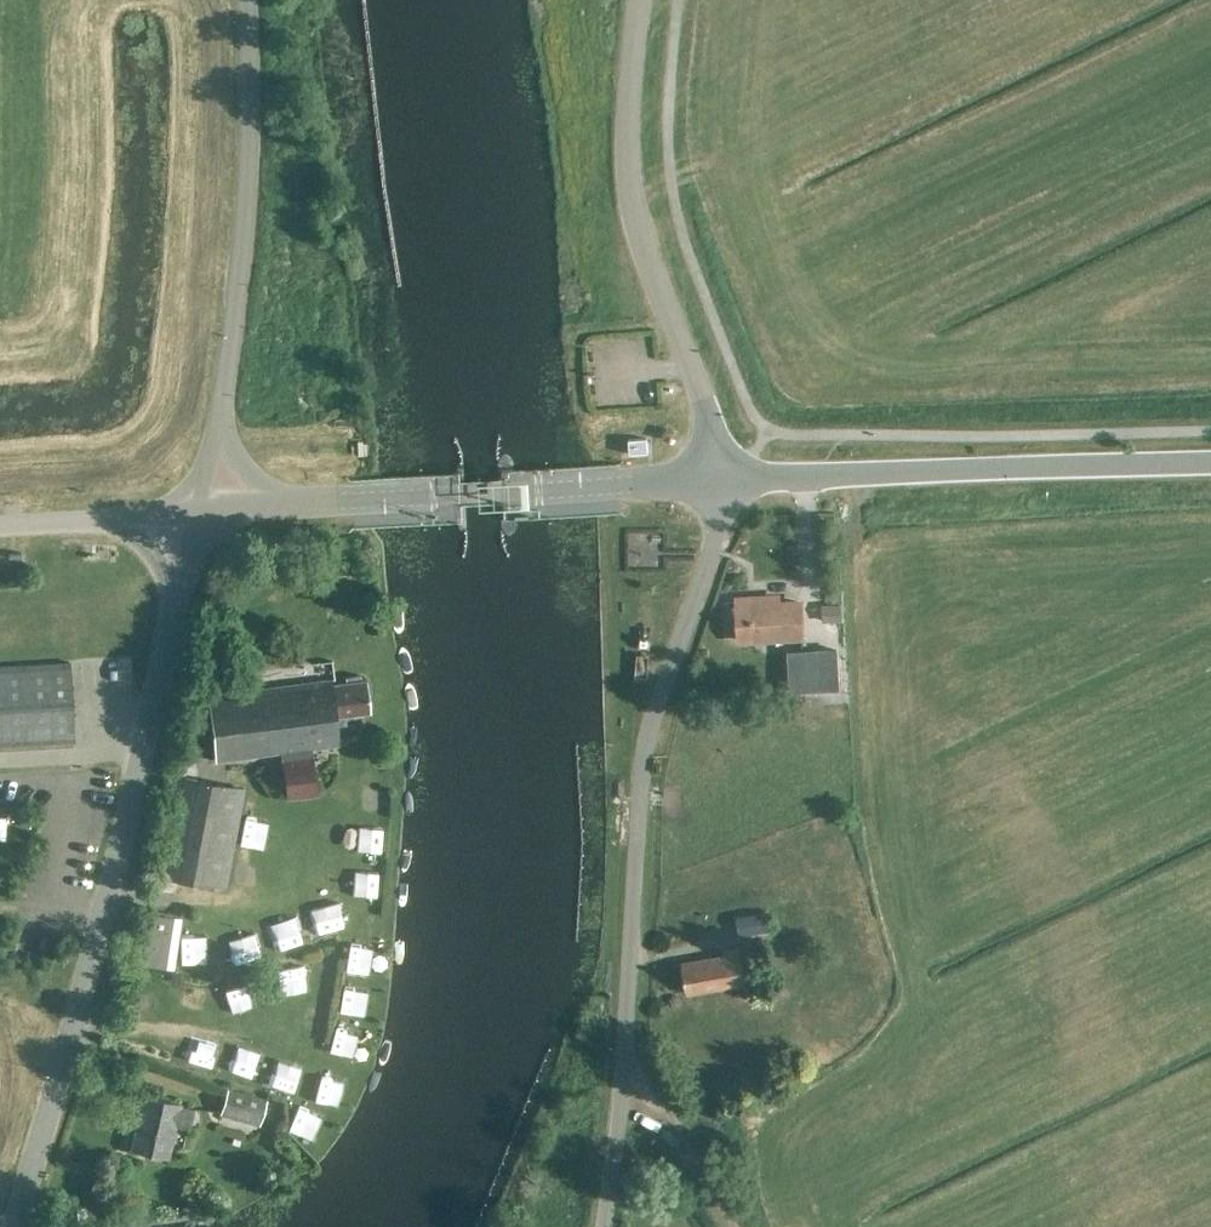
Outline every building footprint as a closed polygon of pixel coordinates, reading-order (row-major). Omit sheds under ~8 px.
[(647,452),(646,438),(627,439),(628,453),(647,452)] [(515,523),(515,512),(512,463),(511,461),(509,457),(507,455),(503,453),(501,454),(499,457),(497,460),(496,463),(500,524),(500,527),(502,530),(505,532),(508,534),(511,533),(512,531),(514,528),(515,523)] [(779,597),(735,599),(737,639),(803,635),(801,602),(779,603),(779,597)] [(824,646),(788,649),(792,690),(828,688),(824,646)] [(0,666),(0,744),(73,740),(69,662),(0,666)] [(279,752),(311,747),(339,744),(336,724),(345,723),(344,714),(369,711),(365,679),(360,679),(359,675),(344,677),(345,681),(331,683),(330,678),(206,695),(215,760),(279,752)] [(244,789),(184,777),(187,763),(189,749),(179,747),(177,760),(176,760),(173,775),(175,775),(155,873),(225,887),(244,789)] [(311,747),(279,752),(283,772),(286,797),(317,793),(314,768),(311,747)] [(379,857),(381,826),(367,825),(365,857),(379,857)] [(375,898),(376,870),(362,870),(361,897),(375,898)] [(336,913),(307,920),(312,938),(341,930),(336,913)] [(758,916),(735,920),(737,937),(761,933),(758,916)] [(149,917),(143,961),(163,964),(170,920),(149,917)] [(337,974),(352,977),(360,946),(345,943),(337,974)] [(724,954),(681,962),(686,992),(745,982),(739,949),(723,951),(724,954)] [(226,983),(227,1011),(250,1010),(249,982),(226,983)] [(359,1016),(362,988),(337,984),(334,1012),(359,1016)] [(207,1062),(210,1038),(190,1035),(187,1059),(207,1062)] [(271,1067),(265,1081),(293,1093),(299,1079),(271,1067)] [(308,1103),(334,1107),(338,1079),(312,1075),(308,1103)] [(226,1087),(219,1113),(258,1124),(266,1098),(226,1087)] [(144,1096),(132,1148),(166,1156),(173,1124),(188,1127),(192,1108),(177,1105),(178,1104),(144,1096)] [(285,1136),(298,1139),(305,1108),(292,1105),(285,1136)]
